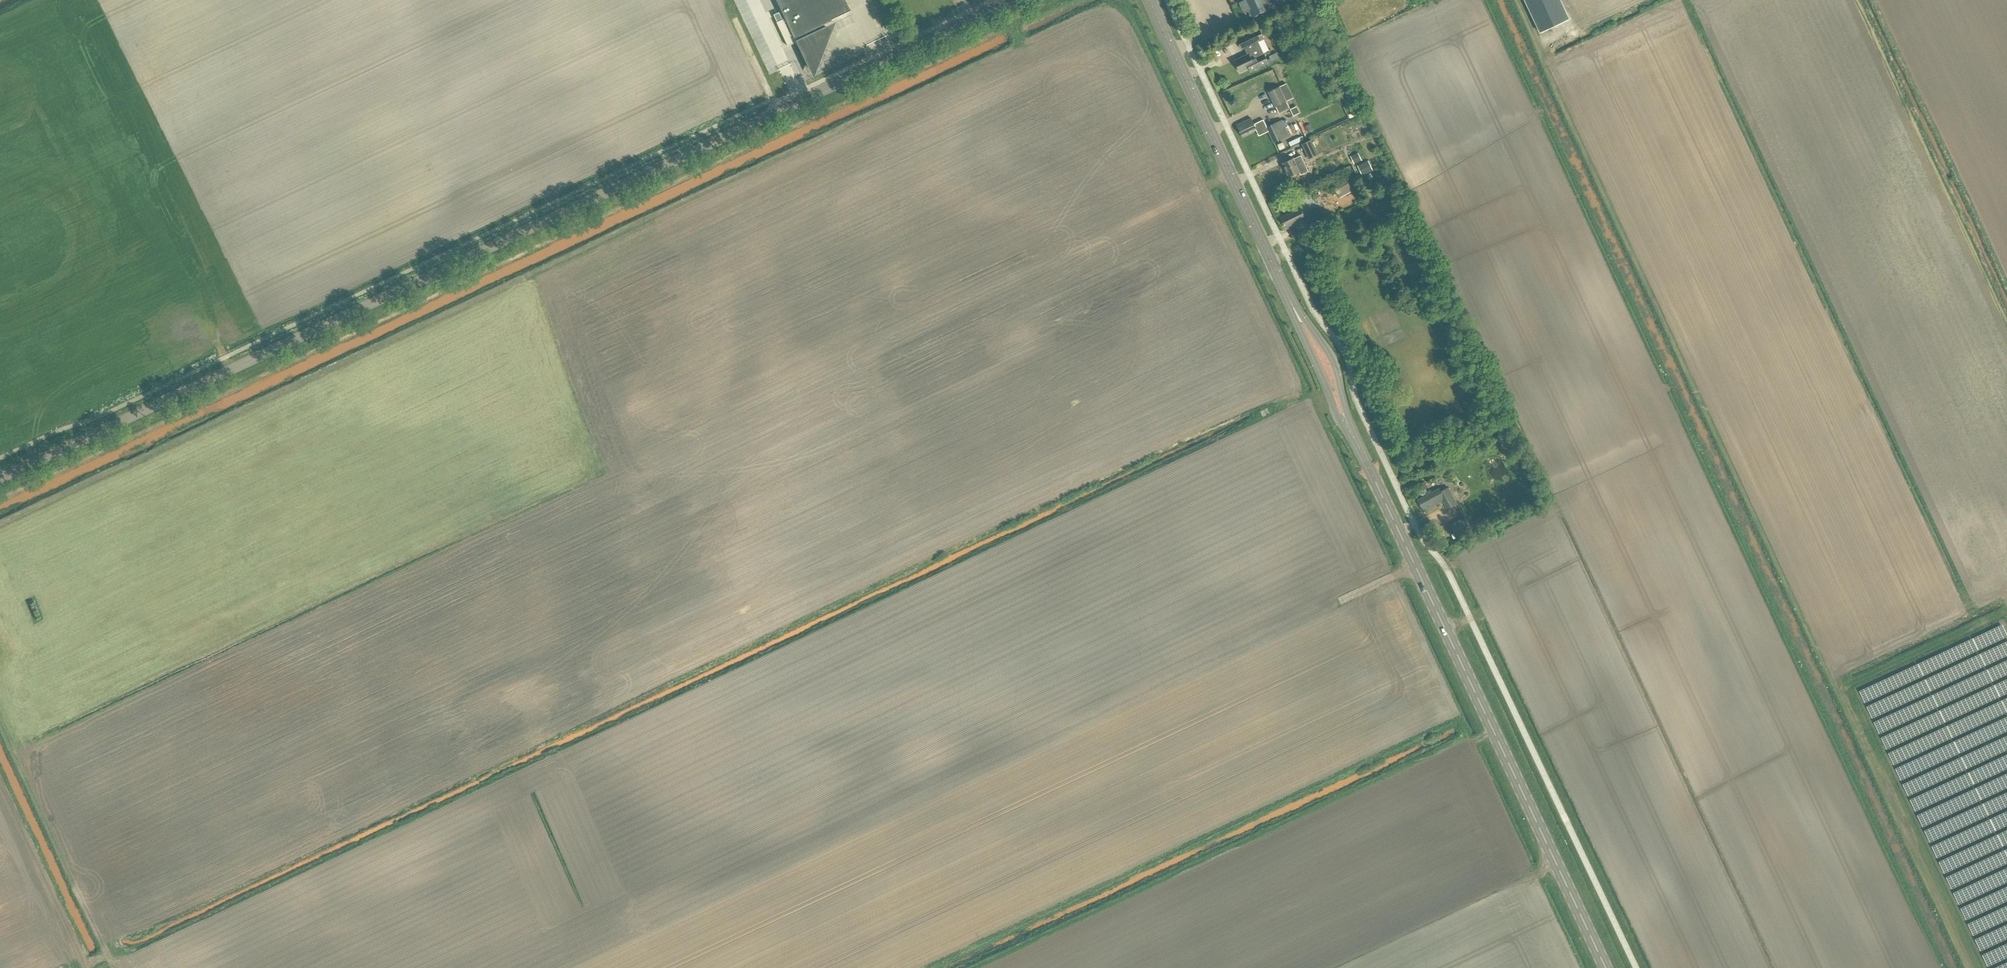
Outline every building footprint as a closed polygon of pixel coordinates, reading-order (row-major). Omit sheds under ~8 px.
[(794,37),(797,35),(799,39),(796,40),(810,69),(817,65),(830,30),(824,27),(822,23),(850,10),(849,10),(844,0),(777,0),(794,37)] [(1252,18),(1290,0),(1242,0),(1239,2),(1245,15),(1249,13),(1252,18)] [(1541,32),(1569,19),(1560,0),(1526,0),(1541,32)] [(1259,28),(1237,38),(1242,48),(1246,47),(1258,41),(1264,38),(1259,28)] [(1249,53),(1235,60),(1240,72),(1249,67),(1251,71),(1268,62),(1264,53),(1258,41),(1246,47),(1249,53)] [(1269,92),(1276,106),(1287,101),(1280,86),(1269,92)] [(1269,131),(1274,142),(1289,135),(1282,120),(1267,127),(1264,119),(1254,124),(1251,118),(1239,124),(1240,126),(1238,127),(1243,137),(1257,131),(1259,136),(1269,131)] [(1314,130),(1311,124),(1305,126),(1308,133),(1314,130)] [(1313,139),(1304,143),(1310,158),(1319,154),(1313,139)] [(1351,156),(1355,163),(1362,160),(1359,152),(1351,156)] [(1284,163),(1290,176),(1299,171),(1301,174),(1309,171),(1301,155),(1294,158),(1284,163)] [(1333,186),(1340,198),(1355,190),(1348,177),(1333,186)] [(1378,204),(1384,215),(1398,207),(1393,197),(1378,204)] [(1244,205),(1239,207),(1246,225),(1251,223),(1244,205)] [(1307,214),(1313,227),(1328,220),(1321,207),(1307,214)] [(1281,217),(1286,227),(1305,218),(1300,208),(1281,217)] [(1505,450),(1511,451),(1513,438),(1507,437),(1505,450)] [(1428,494),(1418,500),(1424,511),(1435,505),(1444,500),(1445,503),(1448,509),(1457,504),(1448,487),(1440,491),(1439,488),(1432,492),(1431,490),(1427,492),(1428,494)] [(1460,520),(1451,526),(1458,538),(1472,530),(1467,521),(1462,524),(1460,520)]
